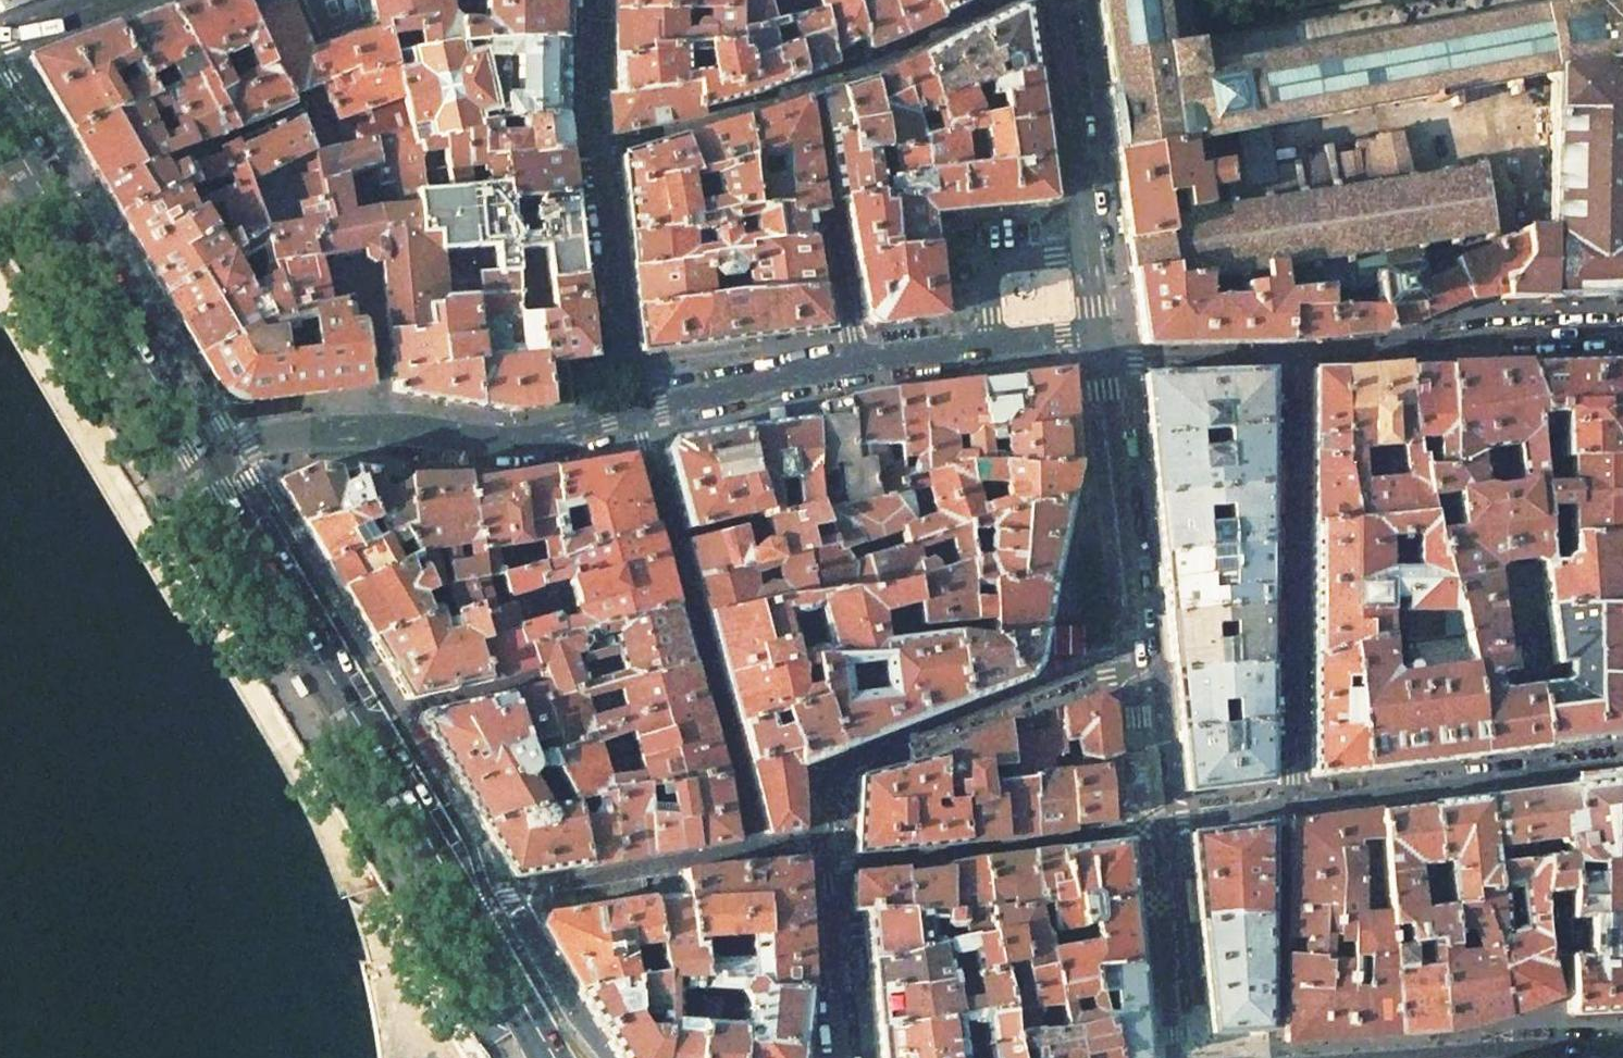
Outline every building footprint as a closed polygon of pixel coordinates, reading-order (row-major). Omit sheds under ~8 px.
[(32,0),(0,0),(0,12),(32,0)] [(167,7),(202,72),(234,131),(263,119),(292,105),(240,0),(186,0),(167,7)] [(292,105),(296,115),(315,153),(401,134),(411,131),(393,55),(388,38),(375,40),(374,30),(323,48),(311,52),(287,3),(289,2),(288,0),(240,0),(292,105)] [(323,48),(374,30),(370,0),(303,0),(323,48)] [(467,44),(504,39),(564,40),(565,0),(370,0),(374,30),(375,40),(388,38),(393,55),(467,44)] [(738,9),(738,0),(613,0),(613,13),(679,11),(707,10),(738,9)] [(738,9),(738,20),(741,32),(770,22),(764,0),(738,0),(738,9)] [(821,11),(831,53),(864,37),(854,0),(818,0),(821,11)] [(932,0),(854,0),(864,37),(867,49),(941,18),(932,0)] [(941,18),(975,0),(932,0),(941,18)] [(1100,25),(1105,63),(1108,81),(1109,90),(1105,90),(1105,98),(1109,98),(1112,123),(1115,147),(1112,147),(1113,155),(1116,152),(1185,139),(1185,141),(1237,132),(1237,131),(1260,127),(1260,128),(1280,124),(1426,98),(1435,96),(1450,94),(1513,82),(1554,74),(1622,61),(1622,0),(1418,0),(1380,7),(1298,22),(1195,41),(1190,0),(1097,0),(1100,25)] [(1032,72),(1024,7),(1021,5),(979,28),(996,79),(1032,72)] [(167,7),(112,27),(151,95),(202,72),(167,7)] [(679,11),(613,13),(613,42),(613,58),(647,56),(647,47),(742,42),(741,32),(738,20),(738,9),(707,10),(706,24),(702,23),(700,23),(699,23),(696,24),(694,26),(693,27),(692,32),(680,33),(679,11)] [(806,74),(833,64),(831,53),(821,11),(770,22),(741,32),(742,42),(751,95),(806,74)] [(70,131),(151,95),(112,27),(28,60),(70,131)] [(922,56),(941,127),(1001,114),(996,79),(979,28),(922,56)] [(467,44),(393,55),(411,131),(401,134),(405,149),(418,146),(478,132),(477,127),(530,115),(564,116),(564,66),(564,40),(504,39),(467,44)] [(614,93),(696,81),(700,109),(729,104),(751,95),(742,42),(647,47),(647,56),(613,58),(614,78),(614,93)] [(871,79),(882,149),(892,149),(919,148),(920,139),(942,133),(941,127),(922,56),(871,79)] [(1550,297),(1570,297),(1570,299),(1578,299),(1578,297),(1595,296),(1607,296),(1607,298),(1615,298),(1615,295),(1622,295),(1622,61),(1554,74),(1550,297)] [(95,174),(118,214),(191,173),(185,162),(164,169),(159,159),(234,131),(202,72),(151,95),(70,131),(95,174)] [(1032,72),(996,79),(1001,114),(1037,107),(1032,72)] [(1501,297),(1501,300),(1513,299),(1542,298),(1542,300),(1550,300),(1550,297),(1554,74),(1513,82),(1516,95),(1521,234),(1522,256),(1500,287),(1501,297)] [(840,88),(847,131),(852,157),(872,151),(882,149),(871,79),(840,88)] [(610,135),(701,116),(700,109),(696,81),(614,93),(607,94),(610,135)] [(1450,94),(1452,107),(1516,95),(1513,82),(1450,94)] [(825,123),(827,134),(847,131),(840,88),(820,94),(825,123)] [(1426,98),(1428,105),(1436,103),(1435,96),(1426,98)] [(806,213),(821,212),(822,212),(822,211),(805,99),(743,120),(746,158),(748,208),(782,207),(785,213),(806,213)] [(927,213),(1048,201),(1050,199),(1037,107),(1001,114),(941,127),(942,133),(920,139),(919,148),(892,149),(892,169),(879,172),(872,173),(874,193),(876,205),(886,205),(889,247),(893,249),(931,245),(927,213)] [(315,153),(296,115),(261,132),(185,162),(191,173),(118,214),(143,254),(166,292),(227,255),(238,249),(264,233),(306,227),(309,240),(322,236),(319,220),(329,218),(315,153)] [(530,115),(477,127),(478,132),(481,159),(513,159),(538,157),(568,149),(566,133),(564,116),(530,115)] [(690,174),(746,158),(743,120),(681,138),(690,174)] [(1260,128),(1267,170),(1287,167),(1286,163),(1280,124),(1260,128)] [(1122,198),(1127,237),(1152,234),(1165,232),(1162,210),(1270,196),(1266,171),(1267,170),(1260,128),(1260,127),(1237,131),(1237,132),(1241,159),(1190,168),(1185,141),(1185,139),(1116,152),(1122,198)] [(827,134),(836,199),(843,199),(874,193),(872,173),(879,172),(877,158),(872,156),(872,151),(852,157),(847,131),(827,134)] [(538,157),(513,159),(481,159),(478,132),(418,146),(421,158),(418,165),(422,194),(506,183),(509,199),(573,195),(570,171),(569,157),(568,149),(538,157)] [(1274,295),(1339,285),(1341,288),(1369,282),(1373,303),(1375,303),(1373,287),(1376,287),(1375,278),(1406,273),(1405,270),(1415,268),(1419,270),(1418,268),(1417,250),(1421,249),(1420,242),(1446,240),(1447,247),(1454,246),(1453,239),(1483,234),(1484,241),(1492,240),(1491,233),(1496,232),(1499,231),(1502,229),(1504,227),(1506,222),(1505,216),(1506,213),(1506,211),(1508,208),(1505,190),(1504,187),(1503,185),(1501,182),(1498,177),(1496,174),(1494,172),(1488,168),(1488,165),(1481,166),(1480,160),(1473,161),(1475,169),(1444,174),(1443,166),(1438,167),(1439,173),(1410,178),(1408,171),(1406,172),(1401,152),(1396,133),(1391,134),(1391,132),(1378,134),(1378,136),(1373,137),(1374,141),(1353,144),(1355,151),(1330,156),(1328,145),(1320,146),(1322,157),(1290,163),(1291,166),(1287,167),(1267,170),(1266,171),(1270,196),(1162,210),(1165,232),(1152,234),(1127,237),(1124,238),(1125,243),(1128,243),(1131,257),(1132,267),(1129,267),(1130,273),(1133,272),(1166,267),(1168,281),(1201,277),(1202,283),(1208,282),(1207,276),(1237,272),(1238,278),(1241,277),(1244,277),(1243,271),(1267,268),(1267,274),(1271,273),(1274,295)] [(401,134),(315,153),(329,218),(349,214),(342,177),(375,164),(379,183),(395,181),(399,205),(416,202),(415,194),(422,194),(418,165),(421,158),(418,146),(405,149),(401,134)] [(629,233),(690,230),(689,222),(748,208),(746,158),(690,174),(681,138),(620,157),(625,197),(629,233)] [(576,214),(573,195),(509,199),(506,183),(422,194),(415,194),(416,202),(420,233),(436,233),(437,252),(490,248),(492,268),(492,273),(514,272),(512,252),(543,248),(547,280),(583,275),(576,214)] [(390,188),(374,190),(376,203),(392,201),(390,188)] [(853,256),(863,317),(872,323),(939,315),(931,245),(893,249),(889,247),(886,205),(876,205),(874,193),(843,199),(853,256)] [(349,214),(329,218),(319,220),(322,236),(309,240),(314,263),(331,267),(364,261),(371,265),(380,262),(386,332),(428,329),(423,310),(440,306),(438,272),(437,252),(436,233),(420,233),(416,202),(399,205),(349,214)] [(632,266),(692,260),(699,256),(728,253),(742,248),(744,244),(811,237),(806,213),(785,213),(782,207),(748,208),(689,222),(690,230),(629,233),(631,253),(632,266)] [(306,227),(264,233),(268,250),(274,274),(282,309),(283,311),(324,305),(314,263),(309,240),(306,227)] [(264,233),(238,249),(243,258),(250,260),(268,250),(264,233)] [(1493,244),(1453,259),(1467,301),(1484,299),(1501,297),(1500,287),(1522,256),(1521,234),(1493,244)] [(1454,246),(1484,241),(1483,234),(1453,239),(1454,246)] [(636,310),(728,294),(820,290),(811,237),(744,244),(742,248),(728,253),(699,256),(692,260),(632,266),(635,293),(636,310)] [(1446,240),(1420,242),(1421,249),(1430,249),(1443,247),(1447,247),(1446,240)] [(1444,255),(1443,247),(1430,249),(1431,256),(1444,255)] [(530,270),(534,297),(536,315),(551,313),(550,302),(547,280),(543,248),(512,252),(514,272),(530,270)] [(227,255),(166,292),(181,317),(200,350),(249,320),(282,309),(274,274),(248,289),(227,255)] [(1437,312),(1465,301),(1467,301),(1453,259),(1452,258),(1434,265),(1432,268),(1437,279),(1415,287),(1415,296),(1412,296),(1419,318),(1437,312)] [(1205,299),(1202,283),(1201,277),(1168,281),(1166,267),(1133,272),(1141,342),(1143,344),(1181,344),(1284,343),(1282,308),(1373,303),(1369,282),(1341,288),(1339,285),(1274,295),(1271,273),(1267,274),(1267,268),(1243,271),(1244,277),(1241,277),(1243,298),(1237,297),(1219,297),(1205,299)] [(451,402),(509,412),(551,406),(546,362),(542,363),(536,315),(522,316),(520,312),(518,298),(517,292),(514,272),(492,273),(492,268),(438,272),(440,306),(423,310),(428,329),(386,332),(393,392),(451,402)] [(1376,287),(1373,287),(1375,303),(1382,302),(1412,296),(1411,293),(1411,289),(1415,287),(1415,280),(1418,279),(1420,277),(1419,270),(1415,268),(1405,270),(1406,273),(1375,278),(1376,287)] [(1207,276),(1208,282),(1216,285),(1221,284),(1221,288),(1232,285),(1231,282),(1238,278),(1237,272),(1207,276)] [(583,275),(547,280),(550,302),(586,298),(584,285),(583,275)] [(728,294),(636,310),(641,351),(828,329),(820,290),(728,294)] [(1412,296),(1382,302),(1387,331),(1405,324),(1419,318),(1412,296)] [(586,298),(550,302),(551,313),(536,315),(542,363),(546,362),(559,361),(593,356),(589,324),(586,298)] [(1336,337),(1387,331),(1382,302),(1375,303),(1373,303),(1282,308),(1284,343),(1336,337)] [(282,309),(249,320),(200,350),(230,398),(247,398),(308,391),(369,384),(361,322),(341,325),(340,311),(343,311),(342,306),(339,306),(339,305),(337,304),(324,305),(283,311),(282,309)] [(1622,455),(1622,360),(1522,364),(1539,411),(1531,412),(1535,456),(1622,455)] [(559,361),(546,362),(551,406),(568,403),(564,369),(559,361)] [(115,376),(107,363),(101,367),(108,380),(115,376)] [(1535,456),(1531,412),(1539,411),(1522,364),(1502,365),(1446,366),(1450,468),(1421,472),(1431,514),(1452,605),(1455,605),(1463,636),(1474,675),(1493,672),(1505,670),(1492,568),(1499,563),(1509,562),(1530,559),(1539,563),(1540,567),(1546,567),(1542,532),(1535,456)] [(1417,458),(1414,458),(1413,444),(1409,444),(1404,366),(1340,372),(1340,445),(1353,520),(1391,517),(1431,514),(1421,472),(1417,458)] [(1404,366),(1409,444),(1413,444),(1414,458),(1417,458),(1421,472),(1450,468),(1446,366),(1404,366)] [(1311,370),(1311,523),(1353,520),(1340,445),(1340,372),(1339,369),(1311,370)] [(1067,370),(917,387),(923,473),(979,463),(1024,466),(1044,466),(1074,462),(1070,406),(1067,370)] [(1267,372),(1144,376),(1147,408),(1150,436),(1268,425),(1267,385),(1267,372)] [(892,390),(902,465),(904,476),(923,473),(917,387),(901,389),(892,390)] [(902,465),(892,390),(869,393),(859,395),(846,398),(853,462),(873,461),(876,500),(906,493),(904,476),(902,465)] [(813,418),(812,470),(816,505),(826,511),(876,500),(873,461),(853,462),(846,398),(831,402),(819,405),(821,420),(813,418)] [(816,505),(812,470),(813,418),(770,424),(743,427),(765,512),(767,518),(804,511),(816,505)] [(1268,425),(1150,436),(1153,470),(1156,495),(1267,484),(1268,425)] [(684,530),(765,512),(743,427),(698,435),(670,440),(663,451),(684,530)] [(1622,534),(1622,455),(1535,456),(1542,532),(1622,534)] [(552,470),(550,541),(552,560),(653,527),(633,456),(579,465),(552,470)] [(1074,462),(1044,466),(1024,466),(979,463),(923,473),(904,476),(906,493),(876,500),(826,511),(816,505),(817,513),(834,545),(802,553),(810,594),(872,588),(866,560),(936,533),(964,521),(980,513),(1066,503),(1070,484),(1074,462)] [(307,468),(278,481),(286,495),(298,514),(300,519),(334,514),(375,501),(377,538),(401,528),(404,527),(407,483),(381,494),(376,470),(307,468)] [(466,484),(477,579),(482,578),(497,575),(552,560),(550,541),(552,470),(503,478),(466,484)] [(469,582),(477,579),(466,484),(465,476),(426,477),(407,477),(407,483),(404,527),(401,528),(413,555),(423,577),(437,609),(438,612),(454,615),(476,608),(469,582)] [(1267,484),(1156,495),(1162,554),(1267,544),(1267,484)] [(375,501),(334,514),(300,519),(314,542),(325,561),(377,538),(375,501)] [(1066,503),(980,513),(964,521),(966,530),(986,528),(989,535),(985,543),(968,544),(977,581),(1049,584),(1058,542),(1066,503)] [(740,529),(687,540),(693,564),(696,578),(802,553),(834,545),(817,513),(816,505),(804,511),(767,518),(768,525),(751,526),(754,536),(768,533),(770,543),(759,541),(752,550),(745,549),(740,529)] [(1353,520),(1311,523),(1311,657),(1348,648),(1347,645),(1384,635),(1384,598),(1402,598),(1406,642),(1463,636),(1455,605),(1452,605),(1431,514),(1391,517),(1353,520)] [(915,580),(918,604),(921,625),(989,620),(988,639),(1040,633),(1045,604),(1049,584),(977,581),(968,544),(966,530),(964,521),(936,533),(866,560),(872,588),(915,580)] [(653,527),(552,560),(497,575),(504,596),(544,585),(545,587),(546,589),(549,590),(551,591),(553,590),(567,586),(578,618),(561,622),(558,621),(556,620),(555,619),(554,617),(516,628),(509,603),(491,609),(482,578),(477,579),(469,582),(476,608),(485,641),(475,644),(487,682),(535,666),(530,646),(674,606),(660,555),(653,527)] [(341,588),(413,555),(401,528),(377,538),(325,561),(327,564),(334,576),(341,588)] [(1622,606),(1622,534),(1542,532),(1546,567),(1540,567),(1545,606),(1622,606)] [(1162,559),(1167,613),(1267,603),(1267,544),(1162,554),(1162,559)] [(802,553),(696,578),(703,600),(707,615),(785,597),(810,594),(802,553)] [(413,555),(341,588),(355,613),(360,620),(370,637),(437,609),(423,577),(413,555)] [(819,698),(812,663),(884,654),(881,643),(877,614),(918,604),(915,580),(872,588),(810,594),(785,597),(707,615),(722,674),(735,725),(819,698)] [(1267,603),(1167,613),(1173,668),(1173,672),(1267,663),(1267,603)] [(591,688),(621,678),(690,664),(682,633),(674,606),(530,646),(535,666),(539,665),(547,682),(552,695),(591,688)] [(1545,606),(1552,662),(1553,663),(1556,664),(1566,663),(1567,678),(1558,682),(1535,684),(1542,747),(1622,736),(1622,606),(1545,606)] [(437,609),(370,637),(390,671),(407,700),(487,682),(475,644),(485,641),(476,608),(454,615),(458,630),(443,634),(438,612),(437,609)] [(962,701),(1022,678),(1033,665),(1040,633),(988,639),(949,635),(962,701)] [(899,725),(962,701),(949,635),(922,638),(881,643),(884,654),(812,663),(819,698),(836,750),(899,725)] [(1384,635),(1347,645),(1348,648),(1360,770),(1482,755),(1474,675),(1463,636),(1406,642),(1408,666),(1402,667),(1403,674),(1393,675),(1387,669),(1384,635)] [(1311,718),(1311,775),(1360,770),(1348,648),(1311,657),(1311,718)] [(1267,663),(1173,672),(1174,678),(1179,732),(1268,723),(1267,663)] [(589,731),(625,719),(700,696),(694,677),(690,664),(621,678),(591,688),(552,695),(547,682),(508,693),(534,755),(549,751),(590,738),(589,731)] [(1474,675),(1482,755),(1531,748),(1542,747),(1535,684),(1524,686),(1504,688),(1495,687),(1493,672),(1474,675)] [(297,678),(290,682),(300,697),(306,694),(297,678)] [(481,825),(571,803),(549,751),(534,755),(508,693),(422,713),(420,721),(452,775),(481,825)] [(708,725),(700,696),(625,719),(589,731),(590,738),(549,751),(571,803),(607,795),(644,786),(645,790),(658,788),(679,783),(721,774),(708,725)] [(1097,696),(1066,708),(1066,754),(1052,755),(1052,774),(1066,773),(1097,771),(1100,771),(1099,760),(1118,754),(1113,722),(1110,705),(1097,696)] [(745,762),(793,751),(795,765),(836,750),(819,698),(735,725),(745,762)] [(1004,722),(1005,777),(1026,776),(1052,774),(1052,755),(1066,754),(1066,708),(1049,711),(1004,722)] [(959,802),(994,793),(992,778),(1005,777),(1004,722),(999,724),(984,731),(969,737),(958,744),(938,756),(940,796),(944,802),(959,802)] [(1184,777),(1185,792),(1268,781),(1268,723),(1179,732),(1181,746),(1184,777)] [(798,829),(795,765),(793,751),(745,762),(764,834),(766,835),(797,830),(798,829)] [(1118,754),(1099,760),(1100,771),(1107,821),(1126,802),(1122,777),(1118,754)] [(853,855),(964,843),(959,802),(944,802),(940,796),(938,756),(858,777),(853,855)] [(1097,771),(1066,773),(1070,828),(1107,821),(1100,771),(1097,771)] [(1070,828),(1066,773),(1052,774),(1026,776),(1034,837),(1070,832),(1070,828)] [(658,788),(645,790),(649,854),(650,853),(694,846),(733,839),(721,774),(679,783),(681,790),(658,796),(658,788)] [(994,793),(1000,839),(1000,841),(1034,837),(1026,776),(1005,777),(992,778),(994,793)] [(1428,804),(1433,864),(1444,862),(1450,906),(1483,904),(1482,890),(1492,890),(1490,864),(1534,860),(1538,864),(1543,864),(1542,870),(1571,868),(1622,865),(1622,780),(1428,804)] [(644,786),(607,795),(616,860),(649,854),(645,790),(644,786)] [(959,802),(964,843),(1000,839),(994,793),(959,802)] [(571,803),(585,864),(586,867),(616,860),(607,795),(571,803)] [(532,873),(585,864),(571,803),(481,825),(497,851),(511,875),(512,877),(532,873)] [(1382,873),(1386,917),(1389,947),(1437,944),(1437,941),(1450,941),(1448,907),(1448,906),(1421,907),(1416,867),(1433,864),(1428,804),(1377,811),(1380,851),(1382,873)] [(1389,947),(1386,917),(1376,917),(1358,916),(1356,852),(1380,851),(1377,811),(1377,810),(1290,823),(1288,856),(1285,937),(1285,957),(1284,1006),(1284,1041),(1287,1041),(1372,1036),(1397,1034),(1389,947)] [(1194,882),(1198,923),(1267,914),(1267,825),(1189,834),(1194,882)] [(1106,845),(1057,851),(1068,900),(1076,899),(1077,905),(1079,913),(1081,924),(1085,945),(1055,948),(1062,985),(1091,980),(1090,969),(1136,962),(1130,899),(1125,843),(1106,845)] [(1056,849),(1025,854),(1037,905),(1045,903),(1050,931),(1081,924),(1079,913),(1077,905),(1076,899),(1068,900),(1057,851),(1056,849)] [(1044,936),(1039,928),(1034,905),(1037,905),(1025,854),(981,860),(987,903),(988,916),(990,933),(1000,972),(1004,993),(1005,1008),(1006,1011),(1031,1011),(1019,955),(1047,950),(1044,936)] [(745,1000),(806,999),(807,988),(800,861),(799,860),(777,862),(723,867),(682,870),(685,894),(690,940),(697,941),(704,988),(738,990),(745,1000)] [(949,879),(942,910),(960,908),(962,926),(963,932),(964,940),(990,933),(988,916),(987,903),(981,860),(946,864),(947,869),(949,879)] [(1543,959),(1538,917),(1539,896),(1542,870),(1543,864),(1538,864),(1534,860),(1490,864),(1492,890),(1482,890),(1483,904),(1489,904),(1491,953),(1497,991),(1502,1016),(1552,997),(1543,959)] [(1567,958),(1568,997),(1568,1013),(1622,1010),(1622,865),(1571,868),(1569,917),(1567,958)] [(1571,868),(1542,870),(1539,896),(1538,917),(1569,917),(1571,868)] [(858,874),(852,874),(852,912),(863,911),(895,908),(902,875),(903,869),(858,874)] [(927,872),(902,875),(895,908),(942,910),(949,879),(947,869),(927,872)] [(1382,873),(1368,874),(1368,900),(1376,900),(1376,917),(1386,917),(1382,873)] [(649,899),(664,973),(634,976),(634,984),(635,1014),(657,1014),(665,1014),(665,1039),(663,1057),(695,1057),(700,1022),(696,1021),(676,1020),(676,989),(704,988),(697,941),(690,940),(685,894),(649,899)] [(617,991),(625,990),(629,984),(634,984),(634,976),(664,973),(649,899),(586,909),(545,916),(540,925),(563,963),(578,988),(616,982),(617,991)] [(1437,944),(1440,996),(1443,1031),(1502,1016),(1497,991),(1491,953),(1489,904),(1483,904),(1450,906),(1448,906),(1448,907),(1450,941),(1437,941),(1437,944)] [(942,910),(895,908),(863,911),(868,960),(932,944),(929,920),(940,919),(942,922),(945,924),(947,925),(951,926),(954,927),(959,927),(962,926),(960,908),(942,910)] [(1204,981),(1209,1033),(1267,1030),(1267,914),(1198,923),(1204,981)] [(1538,917),(1543,959),(1567,958),(1569,917),(1538,917)] [(954,930),(943,933),(941,936),(942,943),(964,940),(963,932),(957,933),(954,930)] [(932,944),(868,960),(871,994),(1000,972),(990,933),(964,940),(942,943),(932,944)] [(1389,947),(1397,1034),(1443,1031),(1440,996),(1437,944),(1389,947)] [(1031,1011),(1006,1011),(1010,1034),(1073,1029),(1062,985),(1055,948),(1047,950),(1019,955),(1031,1011)] [(1136,962),(1090,969),(1091,980),(1102,1019),(1113,1057),(1146,1057),(1137,968),(1136,962)] [(1000,972),(871,994),(874,1028),(1005,1008),(1004,993),(1000,972)] [(1062,985),(1073,1029),(1075,1043),(1076,1057),(1113,1057),(1102,1019),(1091,980),(1062,985)] [(578,988),(609,1040),(620,1057),(663,1057),(665,1039),(665,1014),(657,1014),(658,1026),(641,1026),(635,1014),(634,984),(629,984),(625,990),(617,991),(616,982),(578,988)] [(745,1000),(745,1022),(752,1022),(753,1022),(754,1022),(755,1023),(756,1023),(756,1024),(757,1025),(757,1026),(757,1027),(757,1028),(756,1043),(801,1042),(806,999),(745,1000)] [(702,1007),(700,1022),(718,1024),(721,1000),(704,1000),(702,1007)] [(874,1028),(876,1046),(878,1057),(892,1057),(1012,1041),(1010,1034),(1006,1011),(1005,1008),(874,1028)] [(695,1057),(736,1057),(738,1043),(740,1024),(718,1024),(700,1022),(695,1057)] [(745,1022),(740,1024),(738,1043),(756,1043),(757,1028),(757,1027),(757,1026),(757,1025),(756,1024),(756,1023),(755,1023),(754,1022),(753,1022),(752,1022),(745,1022)] [(1010,1034),(1012,1041),(1015,1057),(1076,1057),(1075,1043),(1073,1029),(1010,1034)] [(1012,1041),(892,1057),(1015,1057),(1012,1041)] [(801,1042),(756,1043),(738,1043),(736,1057),(800,1057),(801,1042)]
